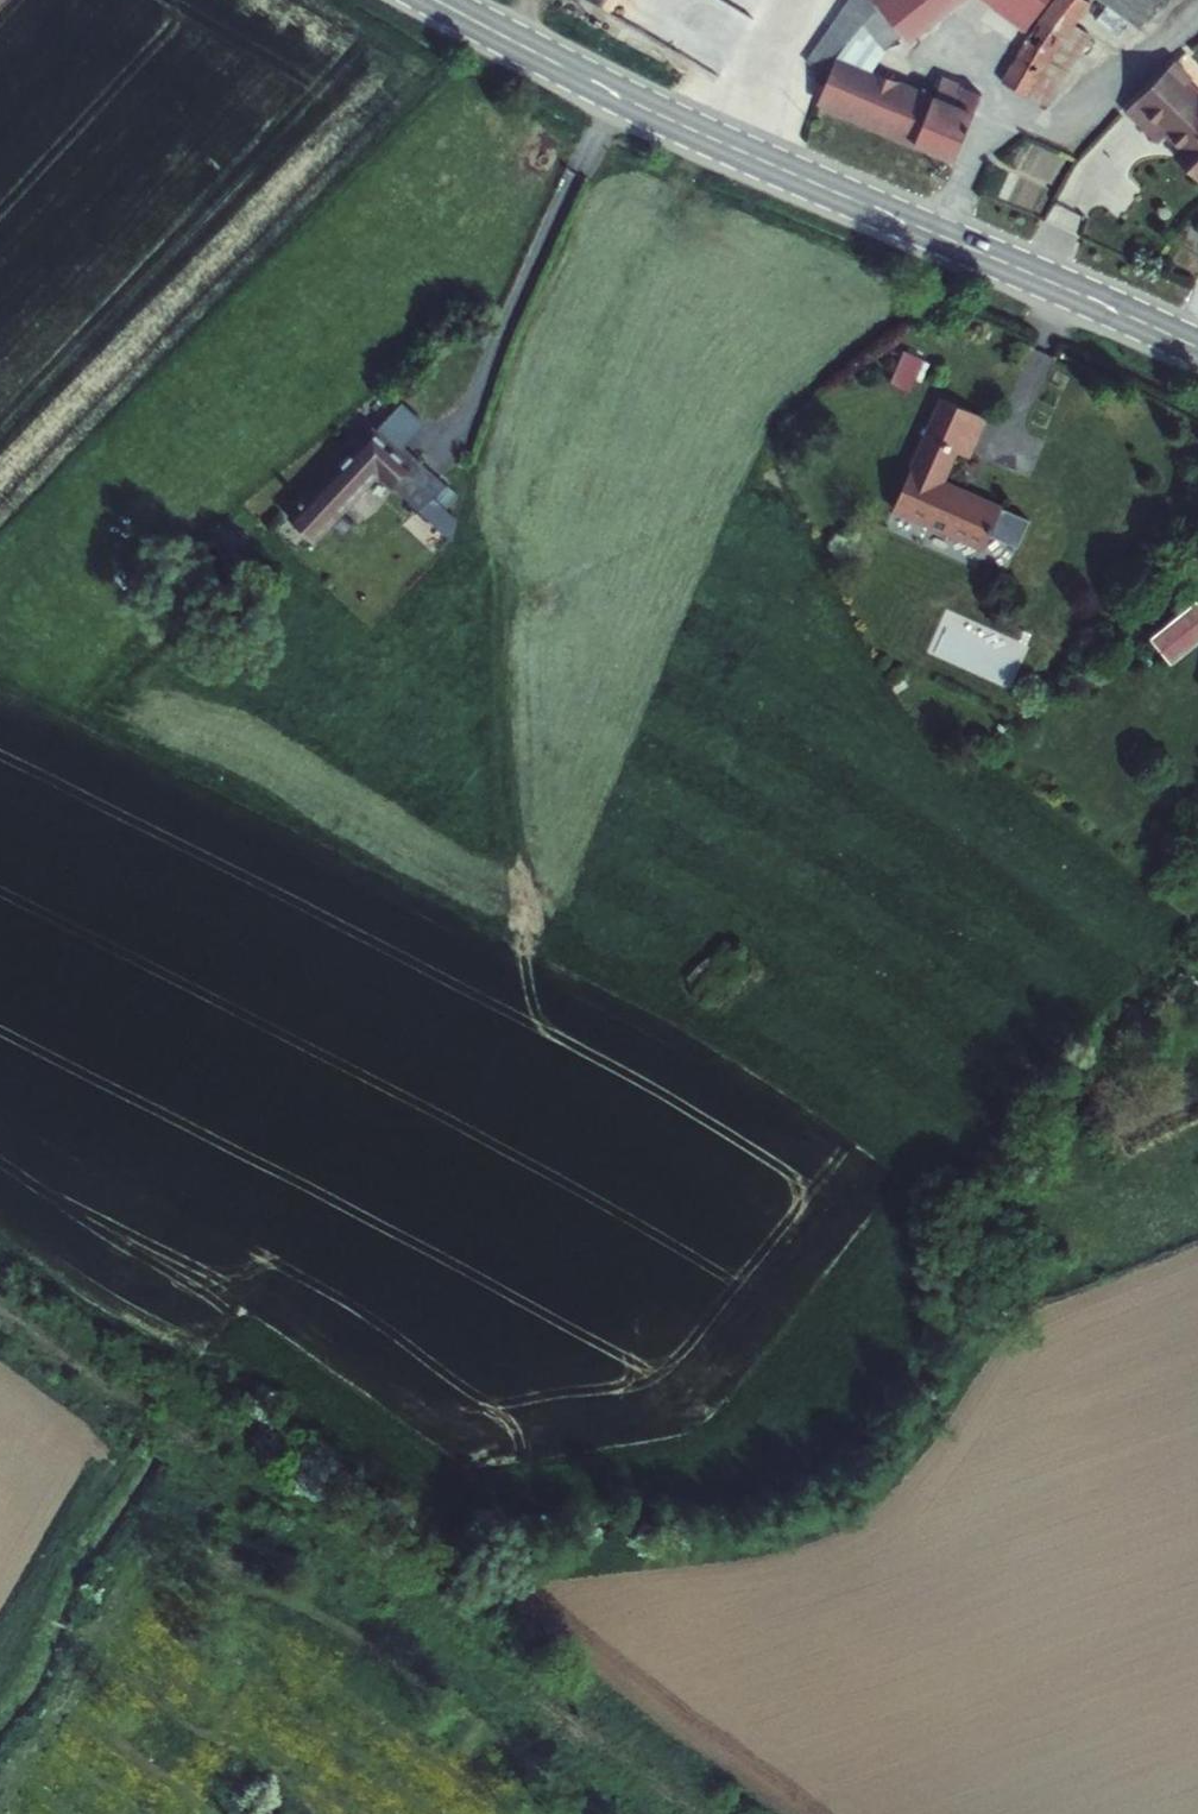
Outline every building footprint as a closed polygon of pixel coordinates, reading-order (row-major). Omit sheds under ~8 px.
[(806,61),(827,74),(815,106),(952,163),(981,93),(945,77),(936,95),(865,67),(873,58),(901,31),(908,39),(956,0),(847,0),(806,61)] [(1024,30),(1046,0),(985,0),(1024,30)] [(1005,88),(1046,110),(1095,34),(1076,22),(1090,0),(1067,0),(1005,88)] [(1138,25),(1157,0),(1104,0),(1138,25)] [(1123,112),(1152,141),(1160,133),(1179,151),(1172,159),(1194,180),(1197,177),(1197,99),(1181,82),(1185,78),(1171,64),(1123,112)] [(901,349),(890,383),(914,391),(924,356),(901,349)] [(984,551),(1003,510),(946,482),(960,452),(972,458),(990,422),(945,400),(894,509),(984,551)] [(371,438),(287,525),(311,548),(376,480),(391,494),(409,475),(371,438)] [(1148,647),(1167,671),(1197,646),(1197,613),(1195,610),(1148,647)]
